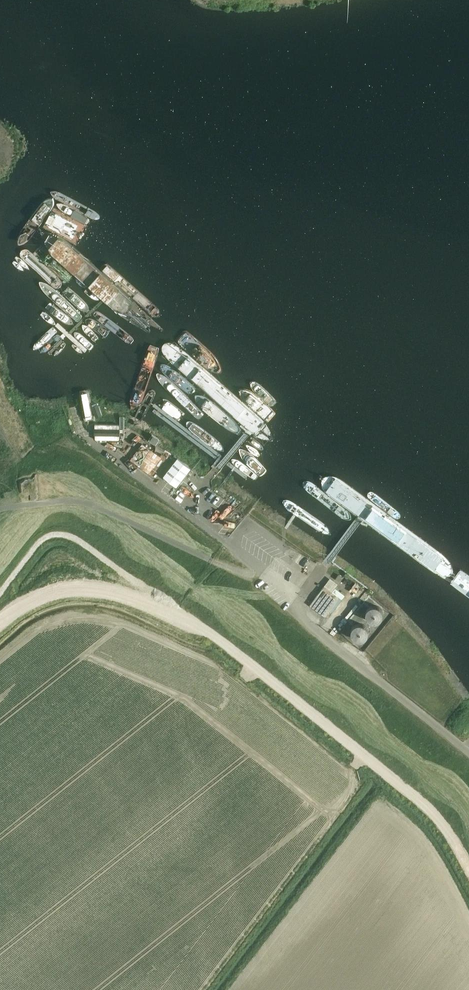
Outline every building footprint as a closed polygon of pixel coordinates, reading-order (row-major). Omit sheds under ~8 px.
[(262,438),(273,439),(272,432),(266,423),(174,343),(166,342),(162,346),(162,350),(165,356),(254,435),(262,438)] [(149,434),(139,435),(140,444),(151,442),(149,434)] [(191,468),(177,458),(163,476),(176,487),(191,468)] [(143,478),(147,473),(130,461),(127,466),(143,478)] [(229,516),(242,501),(232,492),(219,507),(229,516)] [(310,605),(325,617),(339,597),(342,599),(345,595),(335,588),(338,584),(330,578),(310,605)] [(367,608),(366,610),(365,613),(365,615),(367,619),(369,621),(372,622),(375,622),(378,621),(381,619),(382,615),(382,610),(379,607),(376,605),(372,605),(370,606),(367,608)] [(351,633),(352,636),(353,638),(357,640),(360,640),(363,639),(366,637),(367,632),(367,629),(364,625),(362,624),(357,623),(354,625),(352,627),(351,631),(351,633)]
